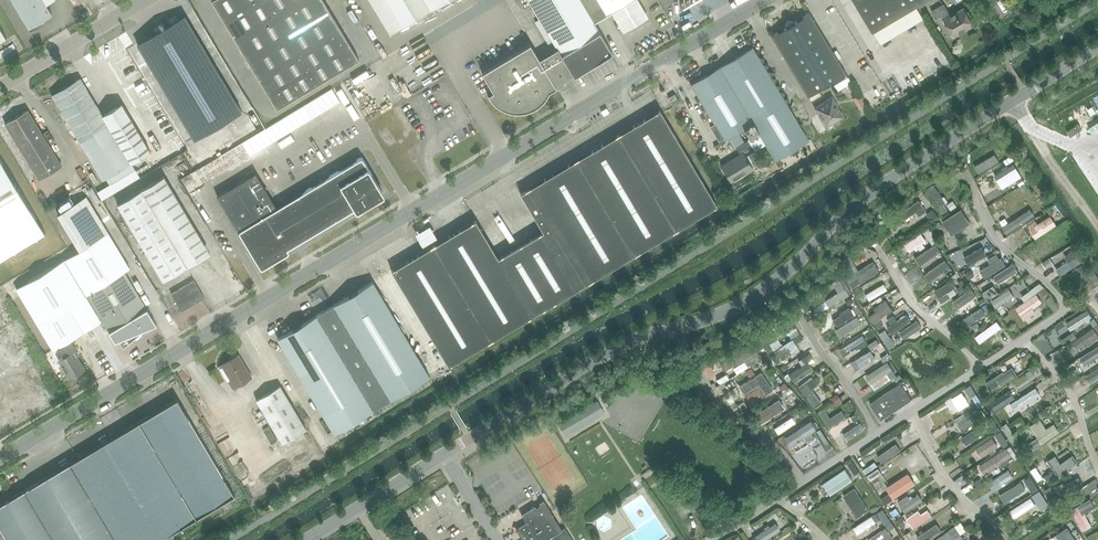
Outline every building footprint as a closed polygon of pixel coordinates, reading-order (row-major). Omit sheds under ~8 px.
[(31,31),(41,25),(39,22),(52,14),(43,0),(12,0),(31,31)] [(277,108),(359,59),(324,0),(212,0),(277,108)] [(391,34),(448,0),(370,0),(391,34)] [(549,91),(556,87),(554,83),(562,79),(564,80),(573,74),(574,76),(612,53),(594,22),(612,12),(623,31),(648,16),(639,0),(529,0),(557,47),(539,58),(529,42),(481,72),(493,91),(487,94),(491,99),(495,103),(500,107),(505,109),(510,111),(516,112),(522,111),(528,110),(533,108),(538,105),(542,101),(546,96),(549,91)] [(873,33),(874,32),(881,44),(923,18),(917,7),(928,0),(853,0),(873,33)] [(955,36),(974,24),(964,8),(951,15),(944,3),(932,11),(936,18),(942,15),(955,36)] [(463,11),(465,16),(480,10),(478,5),(463,11)] [(808,96),(845,74),(846,73),(809,13),(771,35),(808,96)] [(137,44),(194,139),(242,111),(185,15),(137,44)] [(776,160),(809,140),(752,47),(691,84),(725,140),(744,129),(750,138),(759,132),(776,160)] [(359,73),(364,82),(375,76),(370,67),(359,73)] [(897,76),(901,86),(907,83),(902,74),(897,76)] [(835,89),(851,81),(848,75),(832,83),(835,89)] [(80,77),(52,95),(103,180),(151,151),(122,104),(103,115),(80,77)] [(334,90),(313,103),(318,110),(329,103),(339,119),(348,113),(348,112),(361,103),(358,98),(354,101),(343,84),(334,90)] [(672,104),(679,100),(675,93),(668,97),(672,104)] [(860,109),(865,106),(858,95),(853,98),(860,109)] [(826,126),(843,116),(832,97),(814,107),(826,126)] [(406,117),(412,114),(404,102),(394,108),(408,131),(413,128),(406,117)] [(40,180),(62,166),(28,109),(5,123),(40,180)] [(476,220),(391,270),(431,336),(437,346),(449,366),(717,205),(660,109),(520,193),(543,231),(498,258),(476,220)] [(413,126),(419,139),(433,132),(427,119),(413,126)] [(326,150),(330,148),(331,150),(335,146),(329,137),(321,143),(326,150)] [(1000,138),(984,149),(989,156),(1004,145),(1000,138)] [(743,153),(753,147),(748,140),(736,147),(740,154),(722,166),(731,182),(753,169),(743,153)] [(400,162),(412,156),(410,151),(398,157),(400,162)] [(0,158),(0,261),(45,234),(0,158)] [(253,174),(217,196),(237,229),(258,264),(260,267),(261,268),(263,268),(285,255),(286,253),(286,251),(285,250),(352,210),(353,211),(355,212),(356,212),(383,196),(384,195),(384,193),(382,190),(363,159),(361,158),(360,158),(277,208),(256,172),(253,174)] [(998,183),(1018,173),(1014,164),(993,173),(998,183)] [(417,169),(405,175),(407,180),(420,174),(417,169)] [(163,280),(187,266),(210,252),(164,176),(117,204),(163,280)] [(937,185),(930,188),(938,207),(945,204),(937,185)] [(152,328),(153,326),(157,324),(147,309),(124,271),(103,236),(108,233),(86,196),(57,213),(80,250),(65,259),(86,295),(86,294),(115,342),(118,340),(121,344),(127,341),(128,341),(130,341),(132,341),(134,341),(136,341),(138,341),(139,340),(141,340),(142,339),(143,339),(145,337),(147,336),(149,334),(150,332),(150,331),(151,330),(152,329),(152,328)] [(963,209),(944,219),(952,234),(971,224),(963,209)] [(1052,214),(1028,222),(1033,235),(1056,227),(1052,214)] [(430,226),(416,235),(423,247),(438,239),(430,226)] [(903,242),(910,253),(926,242),(919,231),(903,242)] [(959,269),(986,254),(978,239),(950,255),(959,269)] [(1032,248),(1035,254),(1052,246),(1049,240),(1032,248)] [(915,257),(923,267),(942,253),(935,243),(915,257)] [(1060,250),(1050,256),(1053,262),(1064,256),(1060,250)] [(946,260),(925,271),(930,280),(940,275),(941,277),(952,272),(946,260)] [(858,281),(879,272),(875,261),(854,270),(858,281)] [(1013,262),(993,275),(997,282),(1017,269),(1013,262)] [(982,267),(984,274),(994,272),(992,264),(982,267)] [(968,270),(965,276),(972,279),(975,273),(968,270)] [(949,296),(957,292),(949,276),(933,284),(939,296),(947,292),(949,296)] [(826,307),(848,295),(838,278),(830,282),(836,293),(811,307),(816,315),(822,311),(826,318),(817,323),(822,332),(835,324),(826,307)] [(171,293),(182,311),(205,298),(194,280),(171,293)] [(968,290),(962,280),(958,282),(960,286),(956,289),(960,295),(968,290)] [(418,358),(412,348),(372,281),(278,338),(335,433),(429,376),(418,358)] [(1026,299),(1015,306),(1021,316),(1051,298),(1042,282),(1022,294),(1026,299)] [(974,288),(956,298),(960,305),(978,295),(974,288)] [(1010,288),(991,299),(995,306),(1014,295),(1010,288)] [(874,305),(876,309),(868,314),(872,320),(891,308),(886,298),(874,305)] [(45,320),(38,324),(53,349),(60,345),(70,339),(83,331),(68,306),(45,320)] [(832,317),(840,331),(858,321),(850,307),(832,317)] [(903,310),(887,319),(892,329),(909,319),(903,310)] [(1084,312),(1063,321),(1067,330),(1088,321),(1084,312)] [(964,325),(977,319),(975,313),(961,318),(964,325)] [(1,419),(45,393),(0,316),(0,417),(1,419)] [(900,329),(904,336),(921,327),(917,320),(900,329)] [(883,322),(877,327),(883,336),(889,331),(883,322)] [(1097,338),(1097,332),(1096,328),(1074,341),(1078,349),(1097,338)] [(890,346),(904,338),(898,329),(885,337),(890,346)] [(988,334),(981,338),(984,344),(991,340),(988,334)] [(76,349),(70,339),(60,345),(66,355),(59,359),(70,377),(71,377),(72,378),(74,378),(75,377),(76,375),(76,374),(84,369),(73,351),(76,349)] [(876,340),(869,345),(871,349),(879,343),(876,340)] [(802,363),(811,357),(809,353),(800,358),(802,363)] [(231,359),(222,364),(231,381),(229,382),(233,388),(252,376),(238,354),(237,355),(235,354),(230,357),(231,359)] [(887,371),(892,368),(887,360),(866,374),(875,389),(892,378),(887,371)] [(821,399),(812,386),(817,383),(812,375),(798,385),(813,405),(821,399)] [(993,389),(999,382),(993,376),(986,383),(993,389)] [(881,420),(912,400),(901,383),(870,403),(881,420)] [(282,443),(306,429),(280,385),(256,400),(282,443)] [(783,392),(787,399),(794,396),(791,388),(783,392)] [(1015,409),(1041,398),(1037,388),(1011,399),(1015,409)] [(194,391),(199,400),(204,398),(199,389),(194,391)] [(1009,389),(988,402),(993,410),(1014,396),(1009,389)] [(837,395),(841,401),(850,397),(847,390),(837,395)] [(961,390),(946,400),(950,407),(960,401),(964,408),(964,409),(971,405),(961,390)] [(761,425),(786,408),(778,397),(753,414),(761,425)] [(0,504),(0,528),(7,539),(160,539),(235,495),(177,398),(139,421),(0,504)] [(597,401),(560,422),(567,434),(604,412),(597,401)] [(834,422),(843,417),(840,411),(831,415),(834,422)] [(963,422),(966,416),(960,412),(957,418),(963,422)] [(792,415),(773,426),(776,432),(796,422),(792,415)] [(946,426),(952,433),(960,427),(954,419),(946,426)] [(1030,426),(1038,438),(1029,444),(1033,450),(1042,444),(1059,432),(1054,424),(1046,429),(1040,419),(1030,426)] [(809,421),(784,437),(791,448),(817,432),(809,421)] [(1001,426),(1014,446),(1019,442),(1007,423),(1001,426)] [(962,435),(967,443),(984,433),(979,425),(962,435)] [(229,434),(216,441),(223,455),(237,448),(229,434)] [(993,437),(975,446),(980,455),(998,446),(993,437)] [(876,455),(881,462),(901,449),(896,442),(876,455)] [(978,464),(984,474),(1012,456),(1006,447),(978,464)] [(1076,464),(1072,455),(1059,461),(1056,455),(1050,457),(1057,473),(1076,464)] [(847,464),(851,469),(855,466),(852,461),(847,464)] [(865,472),(876,465),(874,461),(862,468),(865,472)] [(882,463),(875,468),(879,474),(887,469),(882,463)] [(1002,479),(1016,471),(1012,464),(999,472),(1002,479)] [(830,494),(852,478),(844,467),(822,483),(830,494)] [(893,497),(915,482),(907,471),(885,486),(893,497)] [(962,474),(953,478),(957,485),(966,481),(962,474)] [(1016,494),(1029,484),(1025,478),(1011,487),(1016,494)] [(992,493),(998,485),(993,481),(987,489),(992,493)] [(1049,499),(1065,490),(1062,483),(1052,488),(1050,485),(1044,489),(1049,499)] [(853,484),(841,492),(856,514),(868,506),(853,484)] [(1031,495),(1009,509),(1014,517),(1036,502),(1041,509),(1048,504),(1038,489),(1030,495),(1031,495)] [(898,498),(903,508),(922,500),(918,490),(898,498)] [(1092,525),(1085,511),(1094,507),(1090,498),(1071,507),(1081,530),(1092,525)] [(565,527),(562,529),(550,511),(544,500),(539,503),(540,505),(536,507),(535,505),(521,514),(526,522),(519,527),(518,527),(517,531),(518,533),(523,539),(573,539),(565,527)] [(904,517),(910,528),(932,515),(927,507),(920,512),(918,509),(904,517)] [(857,533),(880,518),(875,511),(852,526),(857,533)] [(866,538),(867,539),(877,539),(878,539),(879,539),(887,539),(898,533),(891,522),(866,538)] [(779,530),(775,523),(755,534),(758,539),(760,539),(779,530)] [(928,534),(931,527),(922,523),(919,531),(928,534)] [(955,526),(948,530),(949,531),(935,539),(964,539),(955,526)] [(1059,539),(1076,539),(1067,527),(1055,535),(1059,539)]
